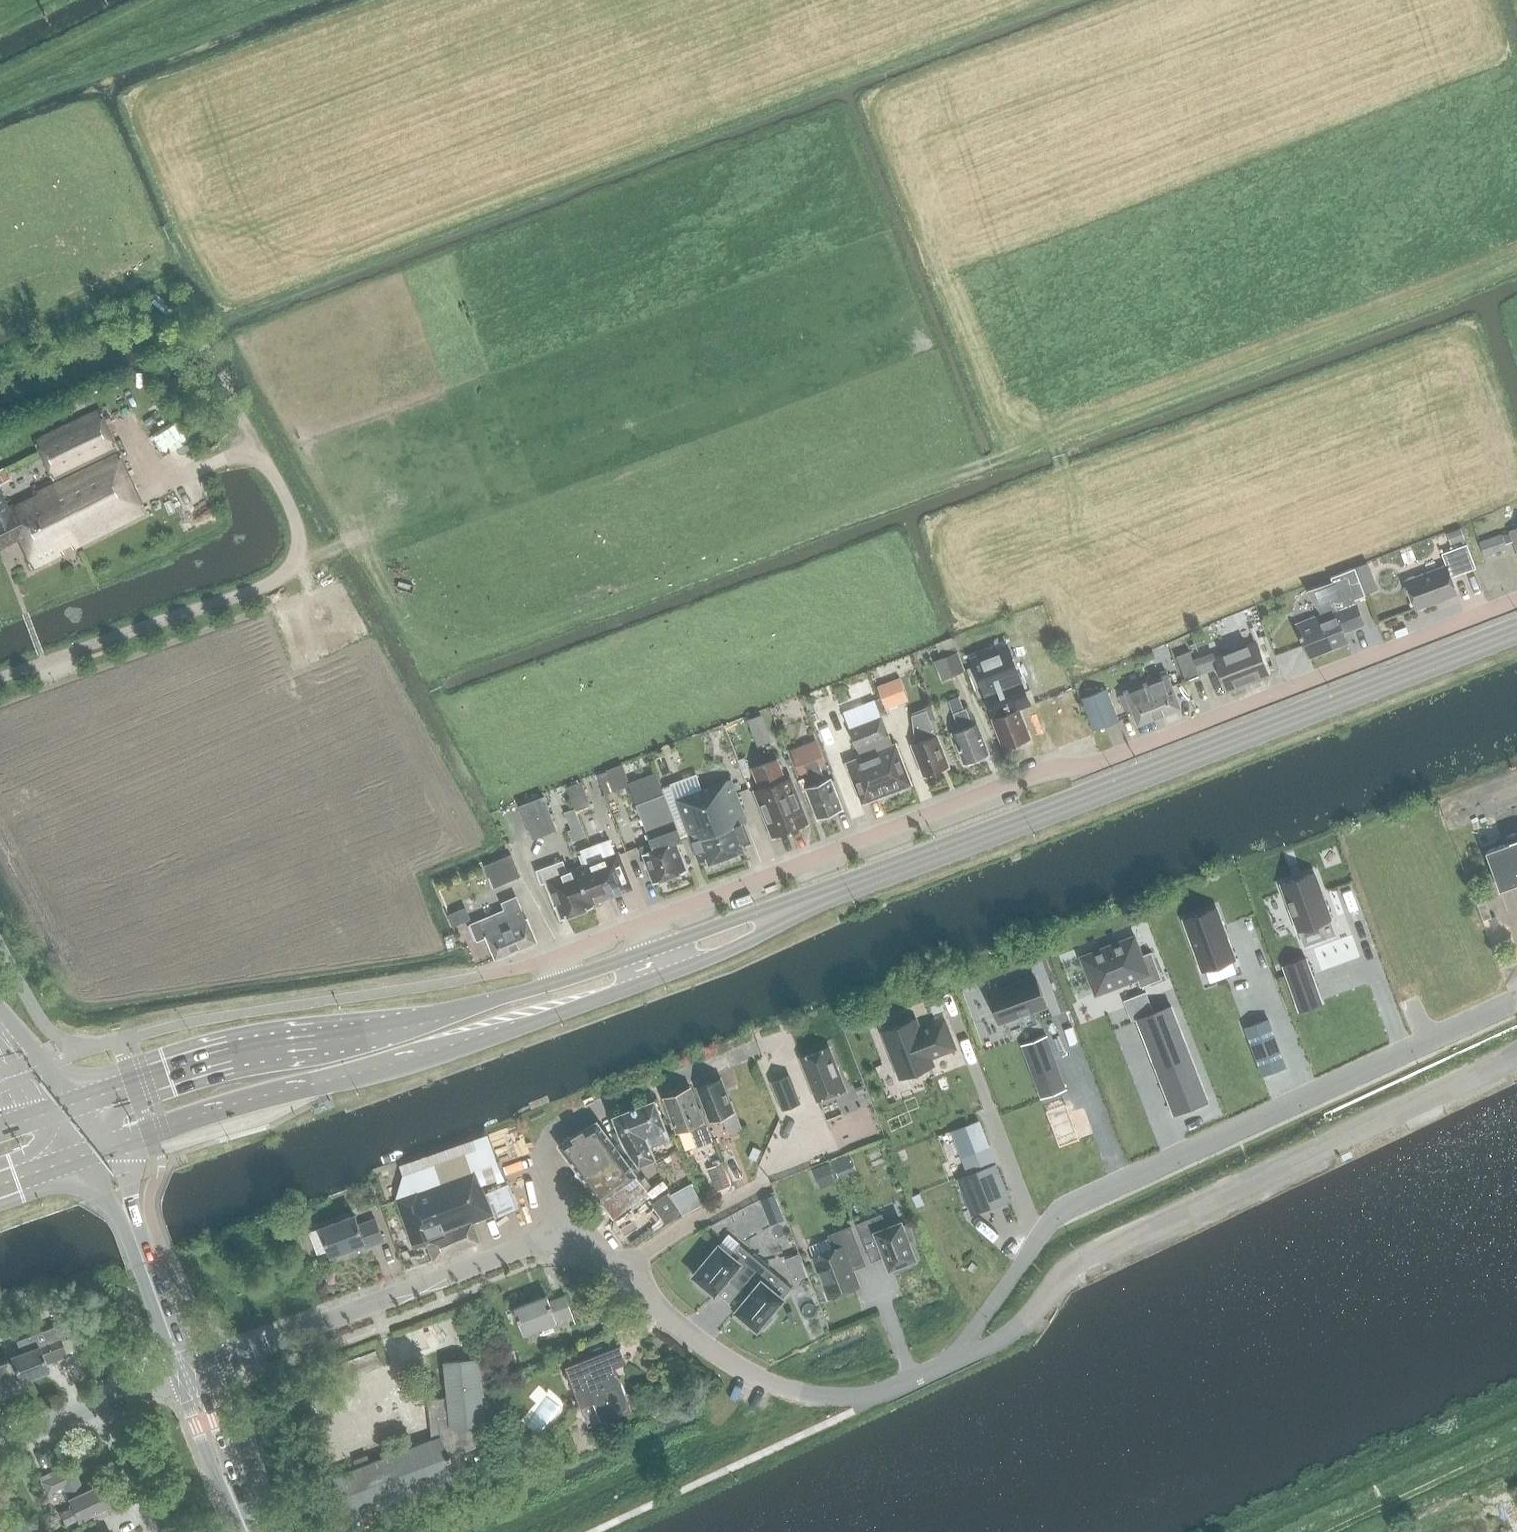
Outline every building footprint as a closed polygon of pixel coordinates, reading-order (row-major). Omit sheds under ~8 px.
[(106,423),(99,409),(34,440),(52,479),(19,495),(21,500),(9,506),(0,490),(0,550),(18,540),(28,563),(31,570),(147,512),(120,453),(106,423)] [(0,470),(0,485),(9,480),(3,469),(0,470)] [(1450,544),(1464,539),(1461,528),(1446,533),(1450,544)] [(1507,532),(1478,543),(1483,556),(1506,548),(1504,543),(1511,541),(1516,558),(1516,529),(1507,532)] [(1455,593),(1456,593),(1450,577),(1462,573),(1475,568),(1466,544),(1453,549),(1441,554),(1446,568),(1406,583),(1406,582),(1405,583),(1414,608),(1415,608),(1433,601),(1434,601),(1434,600),(1441,597),(1442,598),(1443,598),(1443,597),(1454,593),(1455,593)] [(1314,591),(1318,608),(1321,614),(1296,624),(1300,634),(1298,635),(1300,639),(1302,638),(1309,657),(1347,642),(1341,628),(1347,625),(1349,630),(1363,624),(1346,579),(1314,591)] [(1254,642),(1215,658),(1227,690),(1266,675),(1254,642)] [(1019,710),(1031,706),(1006,645),(969,659),(992,719),(990,720),(1002,750),(1031,739),(1019,710)] [(1176,656),(1185,680),(1197,675),(1189,651),(1176,656)] [(963,671),(956,652),(933,661),(940,679),(963,671)] [(899,678),(877,686),(885,708),(908,699),(899,678)] [(1137,726),(1179,710),(1168,680),(1125,695),(1137,726)] [(1092,731),(1117,721),(1105,690),(1080,700),(1092,731)] [(864,746),(867,754),(845,763),(861,805),(912,786),(895,743),(890,745),(888,739),(895,737),(886,714),(880,716),(876,706),(872,707),(870,702),(842,712),(857,749),(864,746)] [(963,765),(990,756),(977,723),(972,725),(966,709),(952,714),(958,730),(950,733),(963,765)] [(772,741),(761,714),(747,719),(757,747),(772,741)] [(922,777),(949,767),(937,735),(936,736),(930,720),(915,726),(921,741),(910,745),(922,777)] [(825,781),(819,767),(824,765),(815,740),(788,750),(798,775),(806,772),(811,786),(804,789),(817,821),(843,811),(830,778),(825,781)] [(771,838),(790,831),(772,785),(785,779),(777,758),(750,768),(758,789),(752,791),(771,838)] [(597,775),(604,795),(614,791),(606,771),(597,775)] [(682,841),(664,794),(657,775),(628,786),(650,843),(638,848),(643,861),(644,869),(647,870),(652,883),(657,881),(658,883),(682,874),(682,873),(687,871),(676,843),(682,841)] [(791,777),(785,779),(772,785),(790,831),(809,824),(791,777)] [(798,780),(801,789),(806,787),(803,778),(798,780)] [(745,824),(746,822),(730,779),(675,801),(698,862),(706,859),(708,865),(745,852),(744,845),(750,843),(744,824),(745,824)] [(567,787),(575,810),(589,805),(581,782),(567,787)] [(558,831),(545,797),(520,806),(533,840),(558,831)] [(574,809),(564,813),(570,829),(580,826),(574,809)] [(1498,890),(1516,883),(1516,832),(1505,837),(1507,843),(1484,851),(1498,890)] [(618,852),(615,853),(610,839),(600,843),(588,847),(608,900),(633,890),(618,852)] [(608,900),(588,847),(579,851),(585,864),(571,869),(575,881),(579,879),(591,908),(593,908),(593,906),(608,900)] [(485,866),(489,876),(494,874),(498,885),(513,879),(505,858),(485,866)] [(575,881),(571,869),(566,871),(562,860),(535,871),(540,885),(545,884),(558,920),(565,917),(565,919),(588,910),(588,909),(591,908),(579,879),(575,881)] [(1313,873),(1280,885),(1297,931),(1330,919),(1313,873)] [(504,911),(479,921),(469,925),(476,942),(486,938),(495,959),(535,942),(526,919),(524,920),(519,910),(522,909),(517,897),(501,904),(504,911)] [(453,926),(470,919),(465,907),(447,914),(453,926)] [(1238,958),(1219,907),(1187,919),(1205,969),(1238,958)] [(1095,994),(1136,978),(1140,988),(1161,980),(1151,952),(1140,957),(1132,939),(1082,958),(1095,994)] [(1282,966),(1299,1011),(1322,1003),(1305,958),(1282,966)] [(1045,1006),(1034,976),(988,993),(999,1023),(1045,1006)] [(1170,1006),(1136,1019),(1173,1114),(1207,1101),(1170,1006)] [(1287,1063),(1271,1018),(1248,1026),(1265,1071),(1287,1063)] [(882,1032),(900,1078),(932,1065),(929,1058),(954,1048),(943,1020),(919,1030),(915,1019),(882,1032)] [(1046,1096),(1065,1088),(1047,1041),(1028,1048),(1046,1096)] [(828,1047),(800,1058),(816,1099),(844,1088),(828,1047)] [(771,1082),(782,1109),(800,1102),(789,1075),(771,1082)] [(699,1087),(712,1122),(722,1118),(728,1134),(742,1129),(736,1113),(733,1114),(727,1101),(720,1080),(719,1080),(718,1079),(700,1085),(700,1086),(699,1087)] [(704,1122),(691,1087),(662,1098),(675,1133),(690,1128),(697,1146),(712,1140),(705,1122),(704,1122)] [(671,1135),(656,1100),(655,1097),(611,1115),(623,1145),(639,1165),(656,1159),(656,1157),(674,1151),(669,1139),(670,1138),(669,1135),(671,1135)] [(978,1120),(951,1131),(961,1157),(988,1146),(978,1120)] [(648,1194),(596,1121),(558,1145),(612,1220),(648,1194)] [(975,1213),(1013,1199),(1000,1161),(962,1176),(975,1213)] [(707,1168),(716,1191),(730,1185),(721,1163),(707,1168)] [(812,1170),(820,1189),(835,1183),(828,1164),(812,1170)] [(508,1184),(485,1194),(474,1170),(395,1199),(411,1245),(412,1244),(413,1248),(426,1244),(433,1262),(480,1243),(473,1223),(494,1216),(518,1206),(508,1184)] [(677,1204),(683,1215),(695,1208),(688,1197),(677,1204)] [(660,1216),(666,1223),(680,1213),(674,1206),(660,1216)] [(764,1212),(770,1225),(784,1220),(779,1206),(764,1212)] [(908,1241),(912,1239),(906,1225),(902,1226),(900,1222),(886,1227),(881,1214),(856,1224),(866,1248),(879,1243),(889,1269),(892,1268),(893,1272),(907,1266),(906,1263),(915,1259),(908,1241)] [(355,1215),(320,1228),(310,1232),(319,1256),(329,1252),(331,1257),(363,1244),(365,1248),(383,1241),(374,1219),(359,1224),(355,1215)] [(813,1258),(828,1297),(858,1286),(845,1254),(858,1249),(850,1226),(827,1235),(833,1250),(813,1258)] [(718,1245),(693,1276),(700,1282),(697,1285),(709,1295),(712,1292),(714,1294),(731,1273),(742,1282),(759,1261),(739,1244),(730,1255),(718,1245)] [(786,1259),(790,1269),(802,1265),(798,1254),(786,1259)] [(779,1278),(759,1261),(742,1282),(753,1290),(735,1312),(738,1314),(735,1317),(746,1327),(749,1323),(757,1329),(760,1326),(763,1328),(773,1317),(769,1314),(782,1299),(770,1289),(779,1278)] [(557,1322),(572,1316),(564,1295),(548,1301),(546,1296),(513,1308),(523,1334),(556,1321),(557,1322)] [(64,1311),(59,1299),(48,1304),(52,1316),(64,1311)] [(9,1363),(0,1366),(0,1380),(1,1384),(15,1379),(16,1383),(46,1372),(43,1366),(64,1358),(56,1336),(55,1336),(51,1325),(16,1338),(21,1354),(7,1359),(9,1363)] [(590,1357),(578,1361),(568,1365),(583,1405),(594,1401),(601,1421),(631,1409),(615,1366),(626,1362),(615,1333),(586,1344),(590,1357)] [(381,1366),(375,1351),(361,1356),(366,1371),(381,1366)] [(484,1424),(499,1422),(492,1358),(443,1363),(447,1398),(428,1400),(432,1440),(328,1479),(342,1518),(454,1476),(453,1472),(466,1467),(461,1452),(486,1443),(484,1424)] [(77,1519),(107,1505),(97,1485),(83,1492),(71,1467),(57,1474),(55,1470),(38,1478),(46,1494),(62,1487),(68,1498),(67,1498),(71,1507),(59,1513),(65,1525),(77,1519)]
